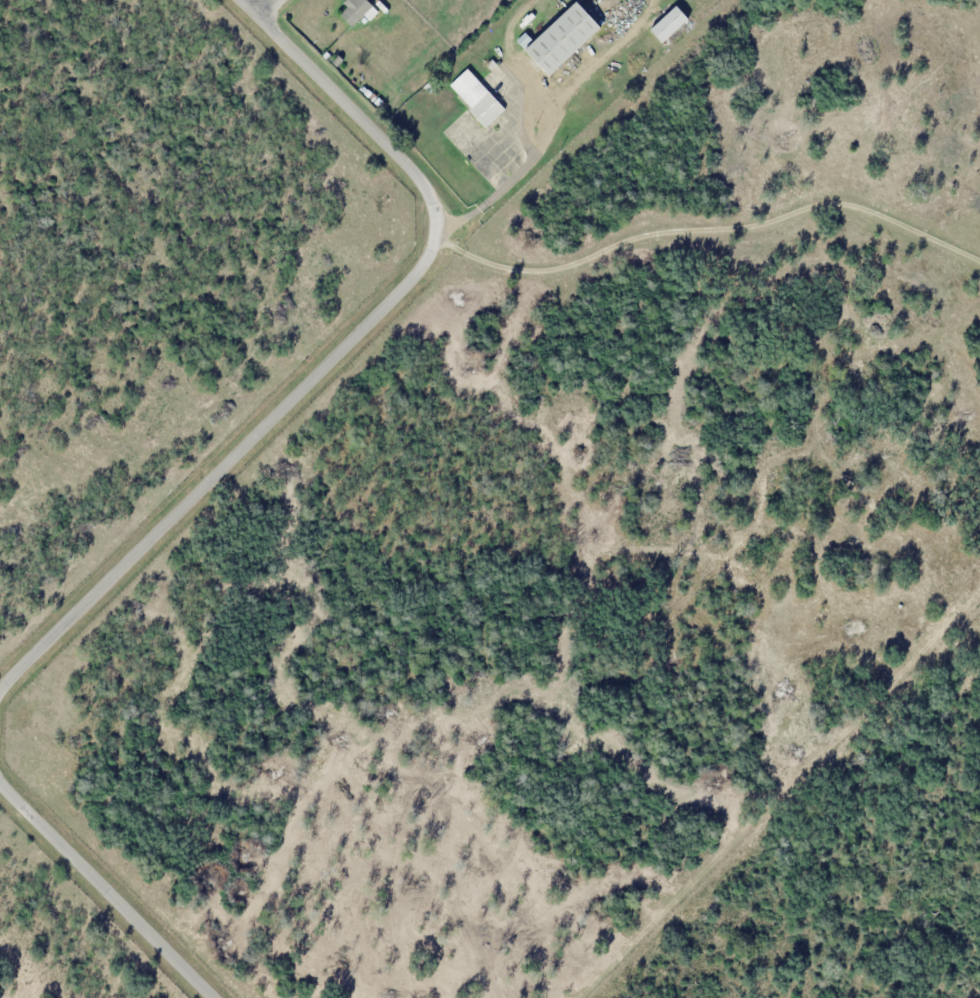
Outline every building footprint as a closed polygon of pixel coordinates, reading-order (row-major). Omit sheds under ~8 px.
[(343,2),(345,0),(367,0),(378,11),(368,20),(364,15),(352,26),(340,13),(347,7),(343,2)] [(550,75),(601,26),(576,0),(575,0),(525,49),(550,75)] [(688,18),(675,4),(650,29),(663,42),(688,18)] [(505,109),(467,68),(448,85),(486,127),(505,109)]
